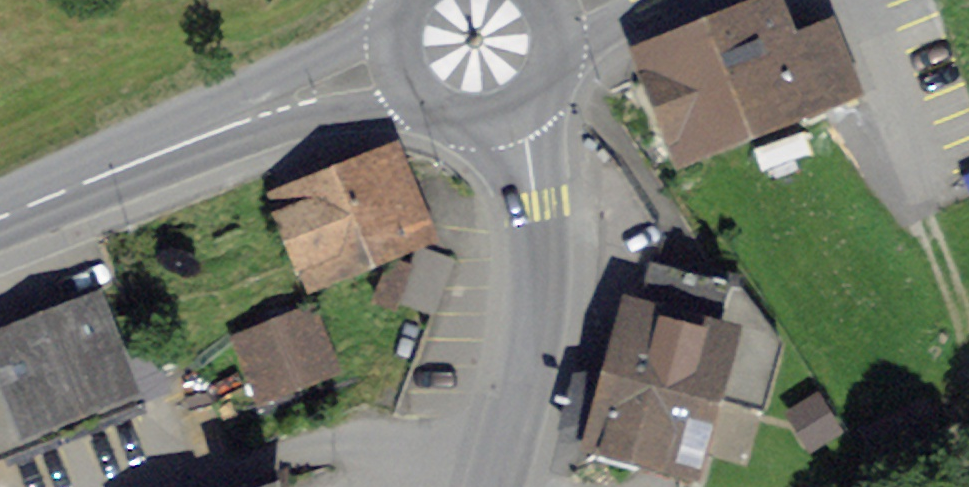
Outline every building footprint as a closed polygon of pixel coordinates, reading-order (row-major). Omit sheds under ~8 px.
[(631,47),(681,164),(867,84),(837,13),(797,30),(784,0),(740,0),(631,47)] [(426,232),(387,152),(257,214),(295,294),(426,232)] [(450,259),(392,250),(384,300),(442,309),(450,259)] [(744,290),(656,266),(600,448),(673,469),(689,473),(693,452),(747,466),(781,344),(744,290)] [(0,352),(0,456),(140,395),(101,308),(0,352)] [(311,315),(237,344),(265,414),(339,385),(311,315)] [(828,406),(802,423),(818,447),(844,431),(828,406)] [(279,475),(250,486),(280,486),(279,475)]
